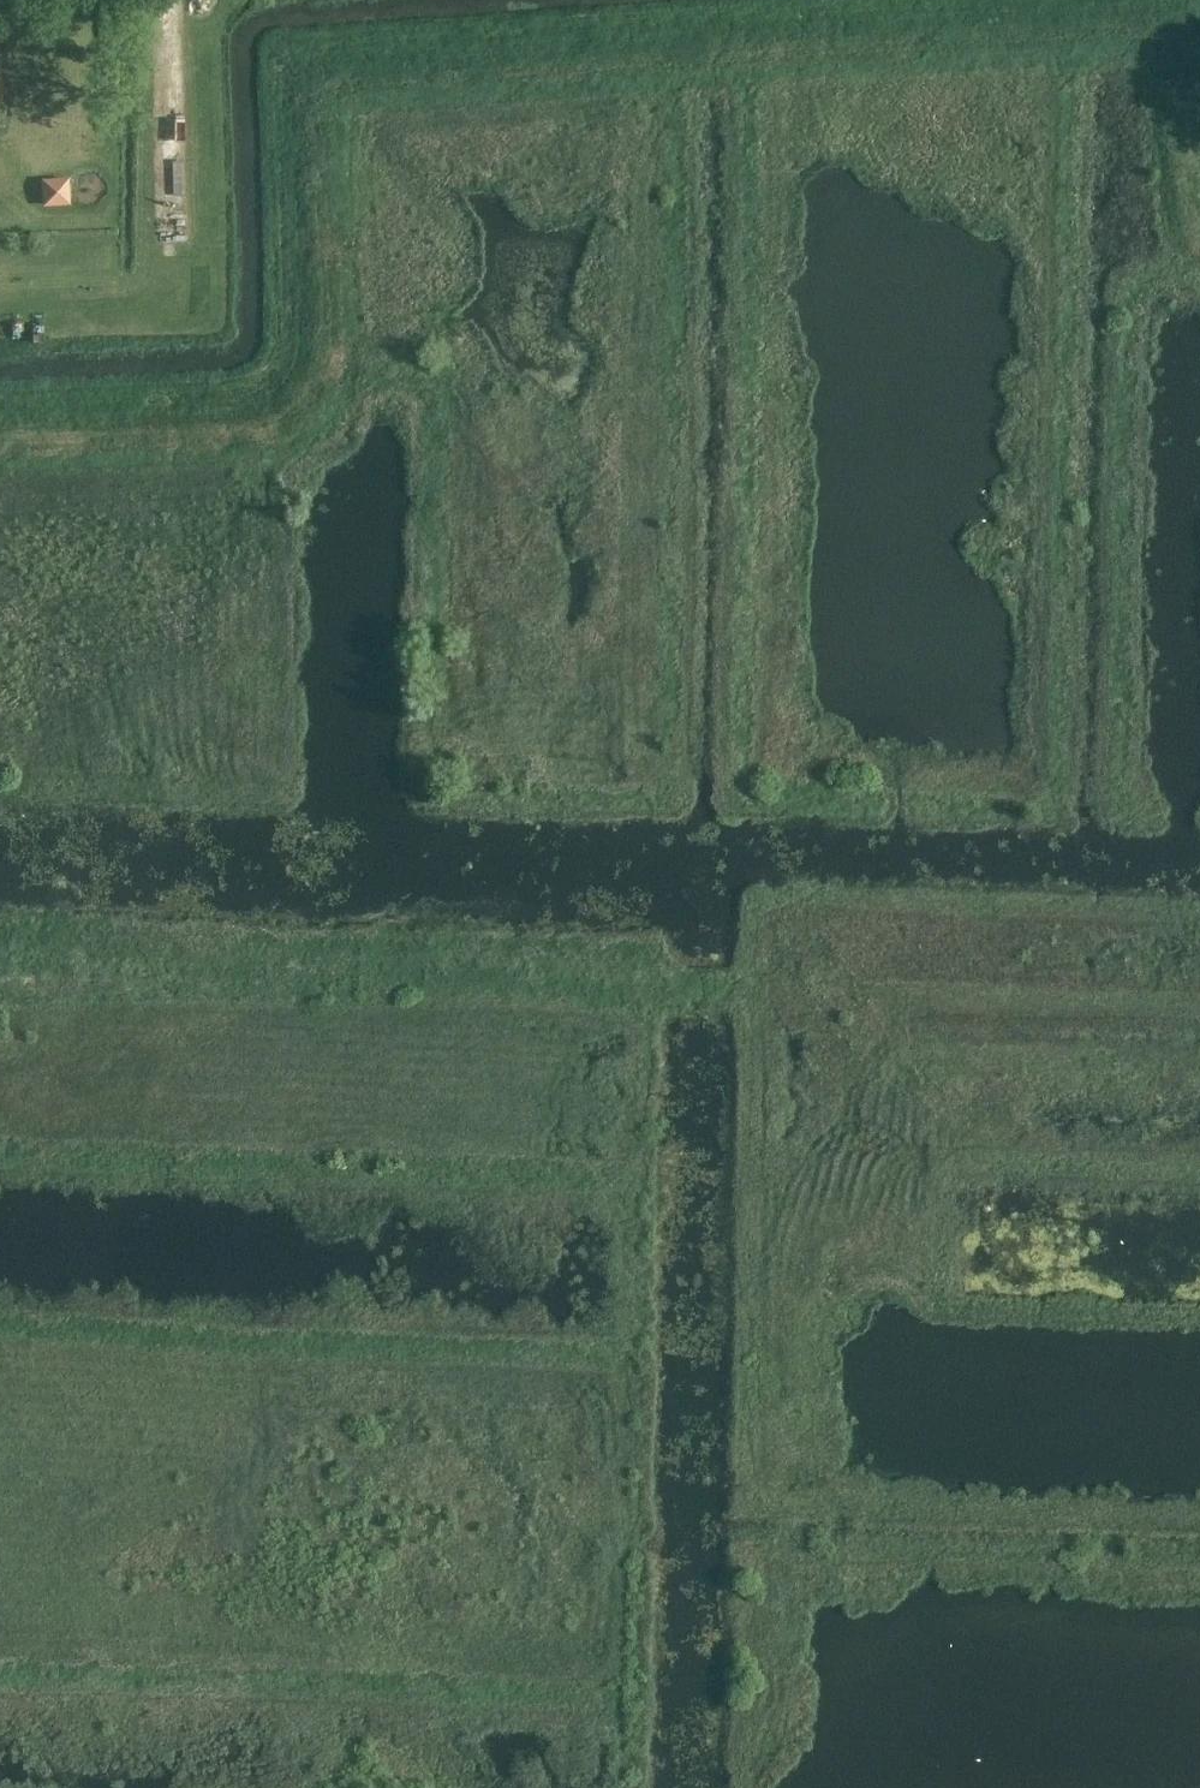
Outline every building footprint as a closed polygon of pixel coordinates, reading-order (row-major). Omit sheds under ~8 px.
[(33,181),(32,206),(62,207),(62,182),(33,181)]
